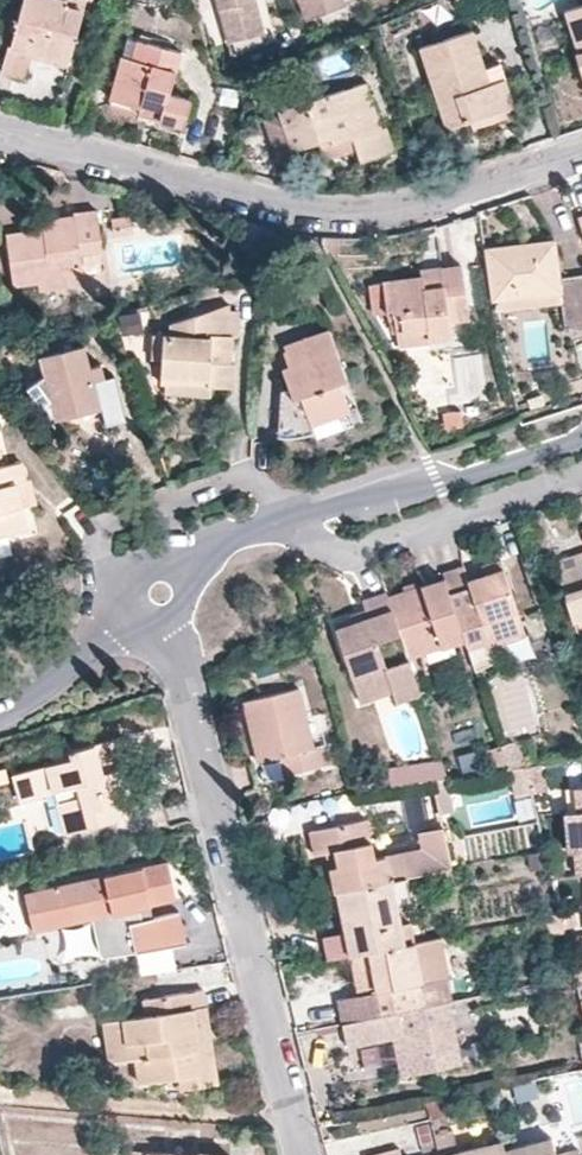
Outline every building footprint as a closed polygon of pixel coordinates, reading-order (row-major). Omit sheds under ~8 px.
[(3,70),(24,76),(32,52),(68,61),(84,8),(90,9),(92,0),(24,0),(10,46),(7,46),(1,66),(1,69),(3,70)] [(229,46),(266,34),(256,0),(215,0),(229,46)] [(342,10),(339,0),(293,0),(295,5),(306,1),(314,21),(342,10)] [(565,11),(579,53),(574,55),(581,79),(581,6),(565,11)] [(419,47),(445,126),(514,104),(501,63),(486,67),(474,29),(419,47)] [(129,37),(113,98),(142,107),(143,102),(163,109),(161,120),(182,125),(190,99),(171,93),(182,52),(129,37)] [(278,109),(293,149),(317,140),(330,136),(333,143),(352,138),(360,160),(393,148),(386,124),(380,125),(365,81),(278,109)] [(7,234),(14,284),(84,275),(81,253),(103,250),(97,211),(74,214),(76,225),(7,234)] [(485,250),(491,299),(560,290),(562,302),(565,327),(581,324),(581,273),(559,276),(554,242),(485,250)] [(421,274),(383,279),(387,312),(400,310),(404,334),(428,331),(429,339),(452,336),(450,320),(468,318),(461,265),(441,267),(439,255),(418,258),(421,274)] [(491,299),(493,311),(562,302),(560,290),(491,299)] [(162,359),(162,379),(235,384),(236,362),(230,362),(232,336),(229,336),(231,303),(171,325),(170,334),(155,333),(153,359),(162,359)] [(117,315),(120,334),(141,330),(138,311),(117,315)] [(316,438),(341,428),(337,416),(350,411),(336,373),(344,370),(328,327),(283,343),(286,350),(284,350),(288,364),(283,365),(292,395),(280,399),(279,420),(285,420),(288,437),(297,437),(313,432),(316,438)] [(46,371),(28,385),(49,412),(99,400),(94,380),(104,376),(101,362),(90,365),(85,345),(43,356),(46,371)] [(27,527),(16,482),(27,479),(23,460),(0,466),(0,534),(27,527)] [(553,560),(557,570),(581,562),(581,550),(553,560)] [(443,571),(445,578),(465,639),(469,650),(489,643),(486,632),(522,621),(501,558),(482,565),(485,575),(469,580),(464,564),(443,571)] [(557,570),(573,621),(581,618),(581,562),(557,570)] [(445,578),(388,597),(408,657),(465,639),(445,578)] [(347,613),(333,618),(353,680),(369,686),(389,680),(393,693),(417,685),(408,657),(388,597),(386,591),(363,599),(369,616),(355,621),(347,613)] [(243,702),(258,761),(292,753),(297,771),(329,762),(325,744),(316,746),(301,687),(243,702)] [(73,756),(13,773),(22,809),(57,800),(66,833),(127,816),(115,774),(122,772),(119,762),(130,759),(123,735),(71,749),(73,756)] [(490,772),(509,769),(503,751),(487,754),(490,772)] [(410,782),(446,775),(441,759),(407,765),(410,782)] [(393,785),(410,782),(407,765),(389,769),(393,785)] [(531,791),(525,767),(509,769),(515,794),(531,791)] [(447,779),(433,781),(440,810),(450,808),(447,792),(452,791),(449,779),(447,779)] [(331,865),(336,889),(346,887),(405,875),(452,866),(443,827),(419,832),(421,846),(375,856),(366,818),(311,829),(316,854),(334,851),(338,865),(331,865)] [(167,859),(57,885),(66,923),(91,917),(100,956),(186,942),(179,910),(141,918),(138,906),(176,897),(167,859)] [(340,913),(349,954),(370,949),(406,942),(398,904),(411,901),(405,875),(346,887),(350,910),(340,913)] [(346,887),(336,889),(340,913),(350,910),(346,887)] [(574,908),(560,911),(564,928),(579,924),(574,908)] [(564,928),(560,911),(544,915),(552,946),(568,943),(566,935),(564,928)] [(341,932),(321,935),(325,960),(345,956),(341,932)] [(406,942),(370,949),(378,990),(357,994),(337,998),(342,1022),(344,1021),(450,1000),(452,1000),(439,936),(406,942)] [(136,954),(141,975),(172,967),(166,946),(136,954)] [(370,949),(349,954),(357,994),(378,990),(370,949)] [(148,1014),(105,1020),(111,1061),(137,1057),(141,1081),(203,1072),(197,1032),(208,1031),(201,988),(145,996),(148,1014)] [(450,1000),(344,1021),(348,1043),(392,1034),(401,1032),(410,1071),(435,1066),(431,1050),(459,1043),(450,1000)] [(401,1032),(392,1034),(400,1073),(410,1071),(401,1032)] [(439,1154),(506,1154),(505,1147),(503,1140),(455,1152),(449,1130),(433,1134),(439,1154)] [(505,1147),(506,1154),(581,1154),(579,1148),(557,1154),(552,1135),(505,1147)] [(366,1154),(400,1154),(398,1147),(366,1154)]
